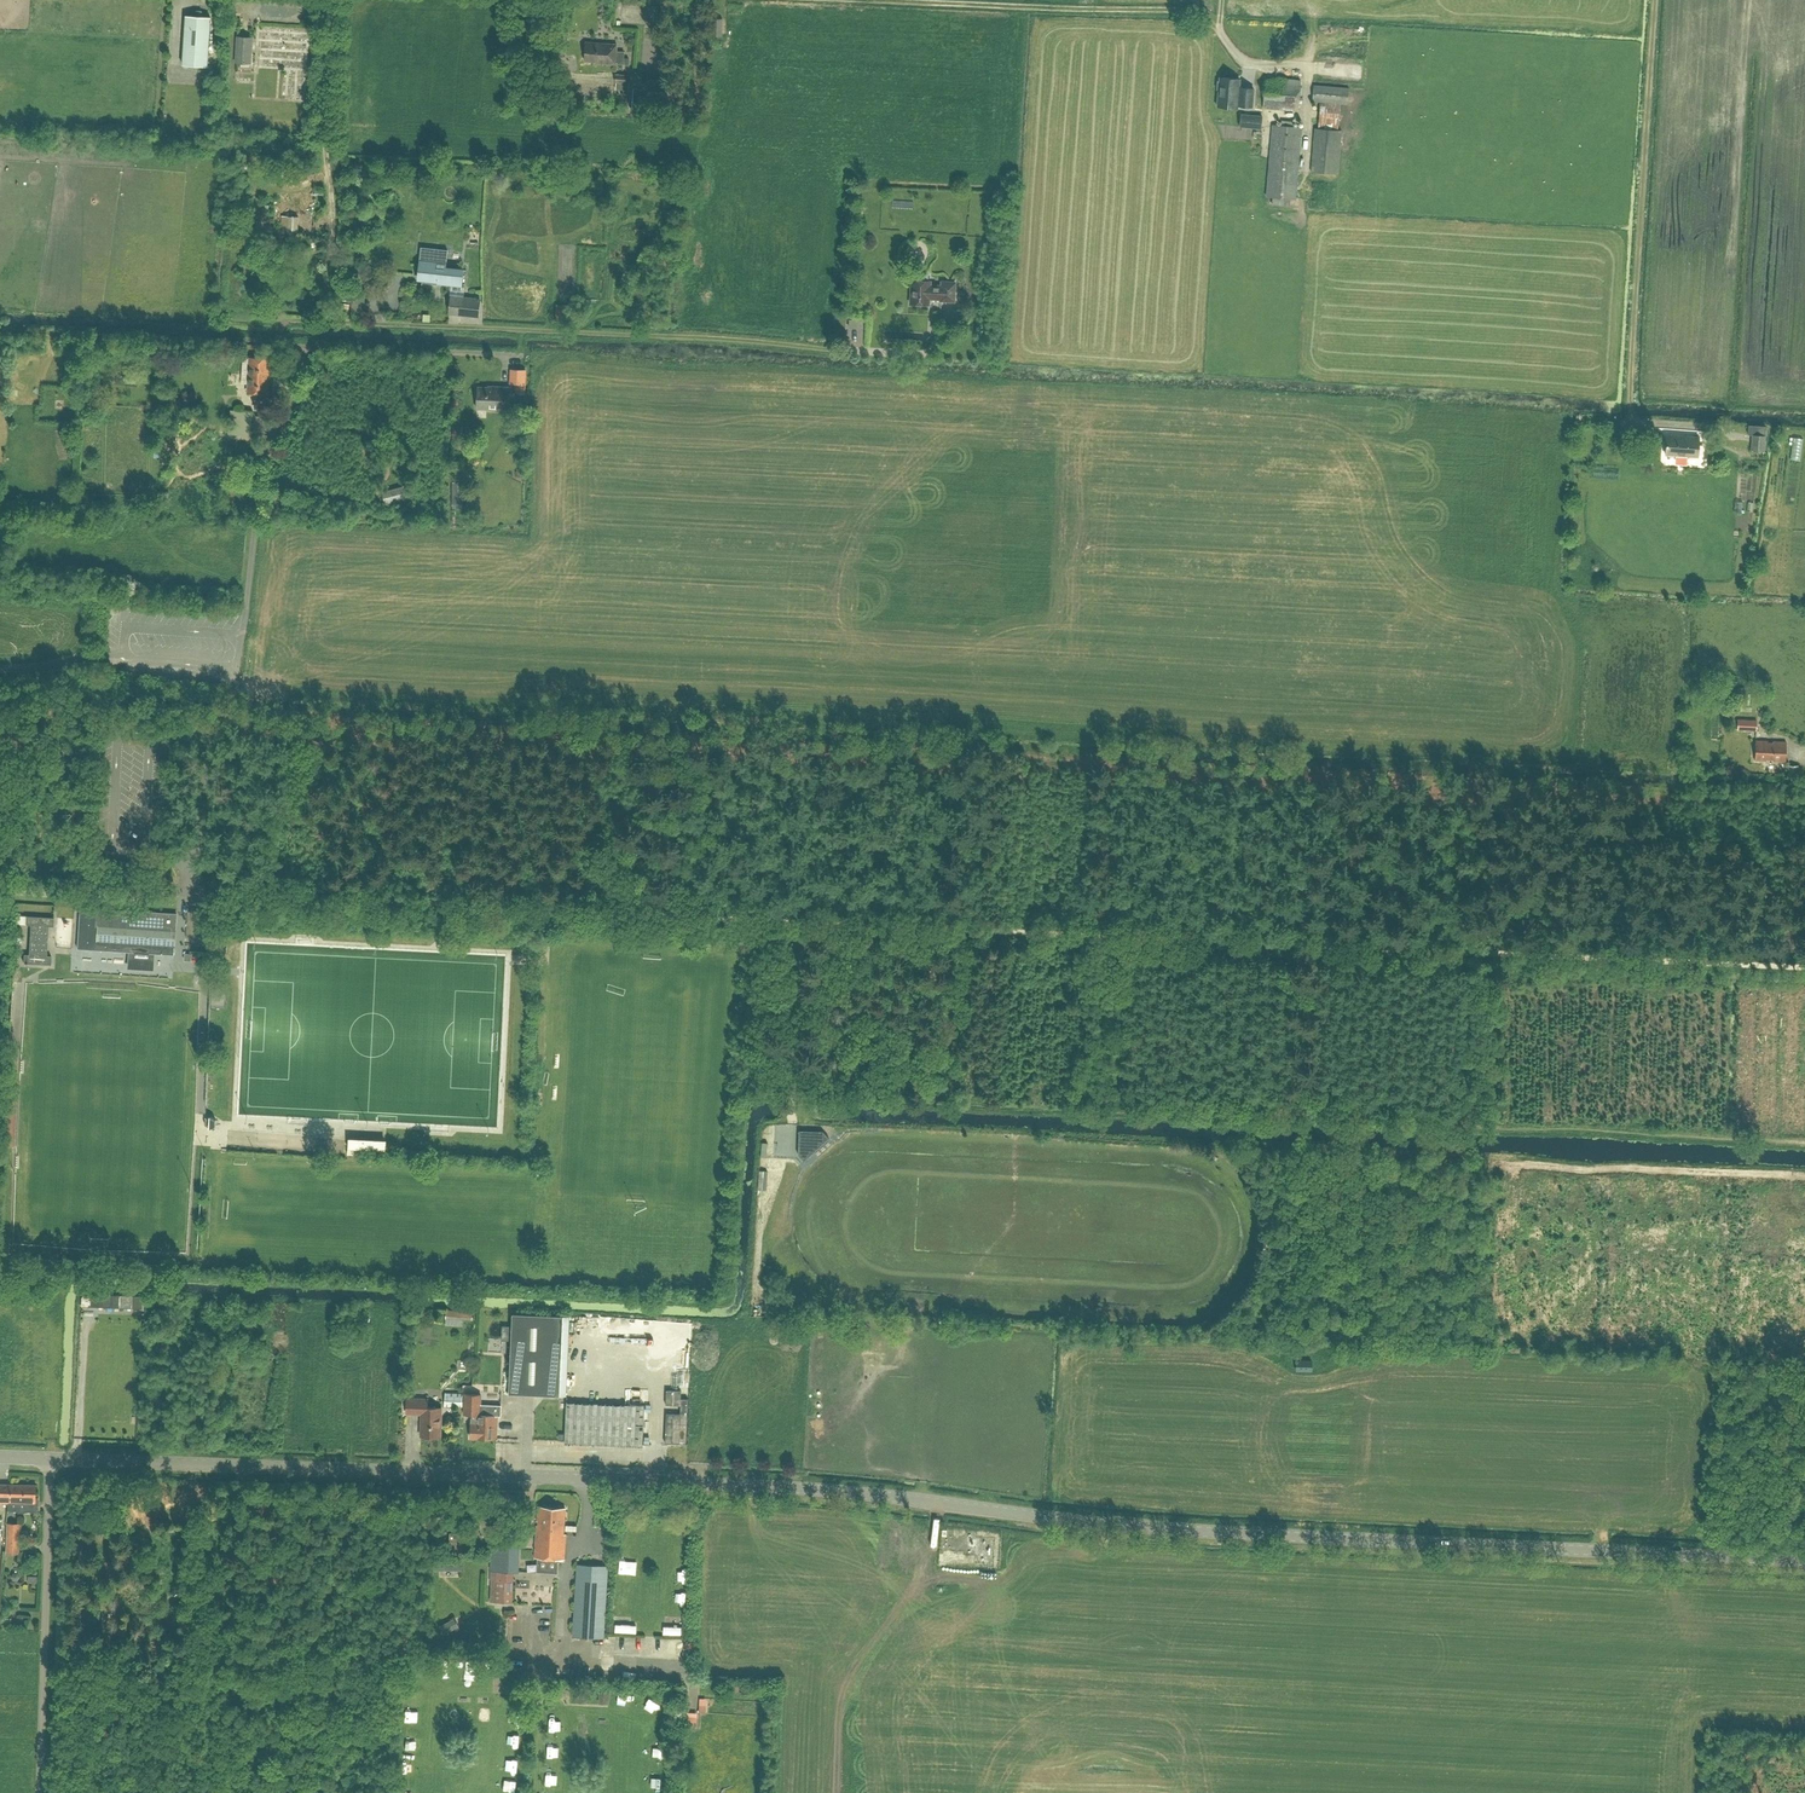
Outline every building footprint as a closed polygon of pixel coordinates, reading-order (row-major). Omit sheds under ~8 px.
[(640,4),(627,3),(626,14),(639,15),(640,4)] [(211,17),(201,16),(202,11),(196,10),(195,16),(186,15),(183,65),(207,66),(211,17)] [(722,19),(712,18),(711,36),(722,36),(722,19)] [(250,63),(251,37),(238,36),(236,62),(250,63)] [(616,51),(616,44),(585,42),(584,61),(596,61),(595,63),(615,64),(622,64),(623,51),(616,51)] [(630,75),(615,74),(614,82),(615,82),(615,89),(629,90),(629,83),(630,83),(630,75)] [(1239,87),(1240,79),(1219,77),(1219,81),(1217,81),(1217,89),(1218,89),(1217,106),(1237,108),(1237,105),(1252,107),(1254,88),(1239,87)] [(1300,80),(1270,78),(1270,79),(1265,79),(1263,108),(1298,111),(1300,80)] [(1347,104),(1349,88),(1314,85),(1311,101),(1320,102),(1318,121),(1338,123),(1340,104),(1347,104)] [(648,96),(660,97),(661,88),(649,87),(648,96)] [(638,108),(640,88),(633,88),(631,107),(638,108)] [(1241,117),(1241,126),(1261,125),(1261,116),(1241,117)] [(1266,197),(1272,197),(1271,205),(1289,206),(1290,199),(1296,199),(1302,127),(1272,124),(1266,197)] [(1338,174),(1342,130),(1314,128),(1310,172),(1338,174)] [(424,244),(421,263),(419,277),(424,277),(423,280),(463,286),(466,269),(448,266),(451,248),(424,244)] [(912,280),(910,303),(929,304),(929,298),(941,299),(941,300),(954,301),(955,282),(942,281),(941,286),(930,285),(930,281),(912,280)] [(480,298),(450,295),(448,313),(478,317),(480,298)] [(265,364),(266,358),(250,357),(247,392),(256,393),(255,408),(268,409),(269,391),(266,391),(267,384),(268,384),(269,377),(267,377),(268,364),(265,364)] [(518,392),(523,393),(524,369),(509,369),(509,384),(518,384),(518,392)] [(493,386),(493,387),(478,386),(477,407),(508,409),(509,387),(493,386)] [(1666,434),(1665,454),(1697,456),(1699,436),(1666,434)] [(1751,434),(1750,450),(1764,452),(1765,435),(1751,434)] [(382,492),(385,504),(408,497),(405,485),(382,492)] [(272,486),(272,497),(289,498),(289,487),(272,486)] [(158,491),(158,506),(169,506),(169,491),(158,491)] [(1744,711),(1758,712),(1759,700),(1744,699),(1744,711)] [(1737,730),(1756,730),(1757,719),(1738,718),(1737,730)] [(1766,759),(1772,759),(1772,761),(1785,761),(1786,742),(1773,741),(1773,742),(1767,742),(1767,741),(1756,740),(1755,760),(1766,760),(1766,759)] [(1788,765),(1788,777),(1798,777),(1798,765),(1788,765)] [(78,948),(175,954),(177,912),(81,906),(78,948)] [(26,923),(26,924),(31,924),(29,954),(24,954),(23,963),(44,964),(50,964),(50,956),(46,955),(47,925),(52,925),(52,923),(53,917),(44,917),(26,916),(14,915),(13,923),(26,923)] [(221,928),(220,943),(228,943),(228,928),(244,929),(245,922),(225,921),(225,928),(221,928)] [(62,924),(60,946),(75,947),(77,925),(62,924)] [(210,1128),(216,1125),(216,1119),(211,1116),(205,1119),(205,1125),(210,1128)] [(773,1127),(770,1161),(781,1162),(784,1128),(773,1127)] [(799,1154),(804,1160),(828,1137),(823,1131),(800,1131),(799,1154)] [(386,1141),(349,1140),(349,1150),(387,1153),(386,1141)] [(769,1170),(760,1169),(758,1189),(767,1190),(769,1170)] [(132,1293),(113,1293),(113,1305),(132,1305),(132,1293)] [(111,1306),(111,1295),(91,1295),(91,1305),(111,1306)] [(446,1308),(446,1318),(445,1323),(463,1324),(464,1319),(473,1319),(474,1310),(446,1308)] [(512,1313),(509,1393),(559,1395),(563,1315),(512,1313)] [(359,1332),(348,1332),(348,1346),(358,1347),(359,1332)] [(1296,1370),(1311,1370),(1312,1354),(1297,1354),(1296,1370)] [(445,1406),(455,1406),(462,1406),(463,1392),(445,1392),(445,1406)] [(501,1403),(481,1402),(481,1394),(465,1393),(464,1414),(472,1414),(471,1437),(496,1438),(497,1414),(500,1414),(501,1403)] [(407,1412),(422,1413),(421,1435),(441,1436),(442,1407),(428,1406),(428,1398),(407,1398),(407,1412)] [(643,1445),(644,1404),(566,1402),(565,1442),(643,1445)] [(666,1412),(665,1442),(686,1443),(687,1413),(666,1412)] [(8,1501),(9,1483),(0,1483),(0,1501),(8,1501)] [(9,1483),(8,1501),(8,1510),(38,1511),(38,1496),(36,1496),(36,1484),(9,1483)] [(537,1525),(535,1557),(564,1559),(566,1533),(564,1533),(566,1507),(538,1506),(537,1520),(538,1520),(538,1525),(537,1525)] [(21,1522),(7,1522),(6,1553),(20,1553),(21,1522)] [(492,1579),(491,1587),(491,1600),(513,1601),(514,1571),(515,1571),(516,1527),(492,1526),(490,1579),(492,1579)] [(959,1554),(943,1551),(941,1560),(958,1562),(959,1554)] [(462,1571),(462,1563),(436,1562),(437,1571),(462,1571)] [(577,1564),(573,1636),(604,1637),(608,1565),(577,1564)] [(632,1578),(631,1568),(619,1568),(620,1579),(632,1578)] [(627,1605),(630,1593),(619,1590),(616,1602),(627,1605)] [(616,1629),(637,1629),(637,1620),(616,1619),(616,1629)] [(459,1628),(454,1620),(436,1628),(440,1637),(459,1628)] [(664,1622),(664,1631),(682,1631),(682,1622),(664,1622)] [(464,1658),(464,1668),(485,1668),(486,1659),(464,1658)] [(163,1661),(162,1670),(176,1671),(177,1662),(163,1661)] [(577,1689),(577,1701),(587,1702),(587,1699),(588,1699),(588,1689),(577,1689)] [(599,1690),(598,1702),(608,1703),(609,1700),(610,1700),(611,1691),(599,1690)] [(625,1703),(634,1703),(633,1691),(624,1692),(625,1703)] [(419,1700),(404,1701),(405,1712),(420,1711),(419,1700)] [(511,1718),(524,1718),(524,1710),(511,1710),(511,1718)] [(697,1723),(698,1714),(683,1712),(682,1722),(690,1723),(697,1723)] [(514,1740),(524,1739),(524,1725),(506,1725),(506,1736),(513,1736),(514,1740)] [(559,1747),(561,1734),(549,1732),(547,1745),(559,1747)] [(504,1763),(521,1762),(521,1749),(503,1749),(504,1763)] [(545,1760),(545,1770),(562,1771),(562,1761),(545,1760)] [(661,1791),(664,1779),(654,1777),(651,1789),(661,1791)]
